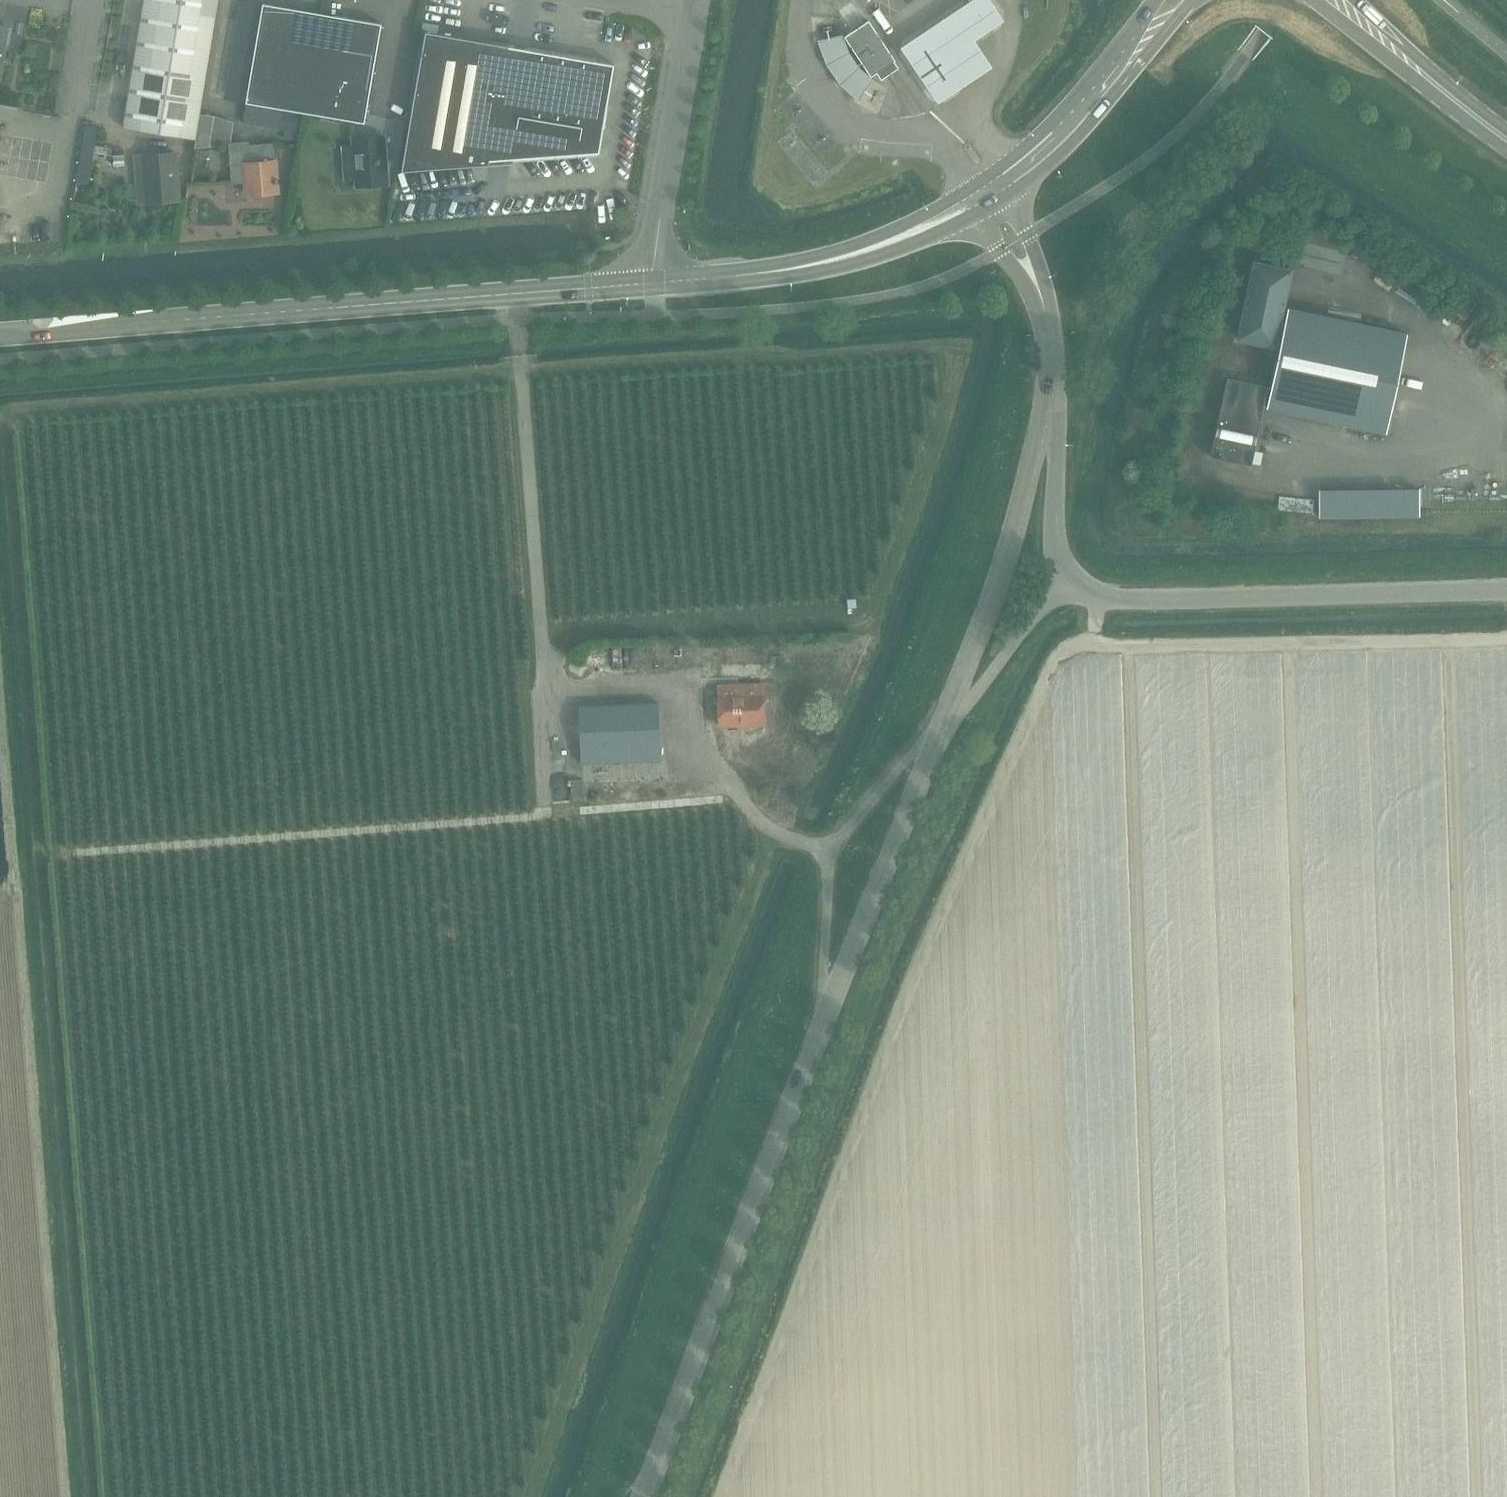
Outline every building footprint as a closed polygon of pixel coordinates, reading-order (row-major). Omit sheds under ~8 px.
[(195,139),(199,116),(218,0),(143,0),(123,127),(195,139)] [(1006,18),(994,0),(970,0),(903,44),(940,99),(995,63),(977,37),(1006,18)] [(285,109),(305,112),(321,13),(263,3),(246,102),(285,109)] [(321,13),(305,112),(364,123),(381,23),(321,13)] [(850,32),(844,37),(870,76),(884,67),(895,60),(868,20),(858,27),(850,32)] [(6,47),(10,26),(4,25),(0,24),(0,82),(6,47)] [(425,31),(401,171),(489,164),(489,159),(599,151),(614,63),(425,31)] [(871,78),(845,40),(843,40),(842,36),(818,44),(825,67),(839,86),(858,103),(871,78)] [(285,109),(282,126),(302,129),(305,112),(285,109)] [(790,113),(776,124),(811,169),(825,158),(790,113)] [(195,139),(193,150),(207,149),(213,118),(199,116),(195,139)] [(77,183),(89,185),(98,126),(86,124),(77,183)] [(352,139),(356,186),(388,183),(385,137),(352,139)] [(229,145),(233,183),(245,181),(246,195),(278,192),(275,160),(273,160),(272,145),(248,147),(247,143),(229,145)] [(142,155),(146,202),(179,200),(175,153),(142,155)] [(1279,318),(1289,270),(1254,263),(1237,338),(1273,346),(1275,336),(1279,318)] [(1265,386),(1261,405),(1386,431),(1407,334),(1286,308),(1284,319),(1279,318),(1275,336),(1280,337),(1270,387),(1265,386)] [(1249,464),(1265,386),(1226,378),(1210,455),(1249,464)] [(1319,517),(1420,516),(1419,486),(1319,487),(1319,517)] [(739,659),(712,660),(713,684),(723,683),(725,725),(763,723),(778,723),(777,679),(740,680),(739,659)] [(577,706),(578,724),(658,721),(657,703),(577,706)] [(658,721),(578,724),(579,763),(659,759),(658,721)]
